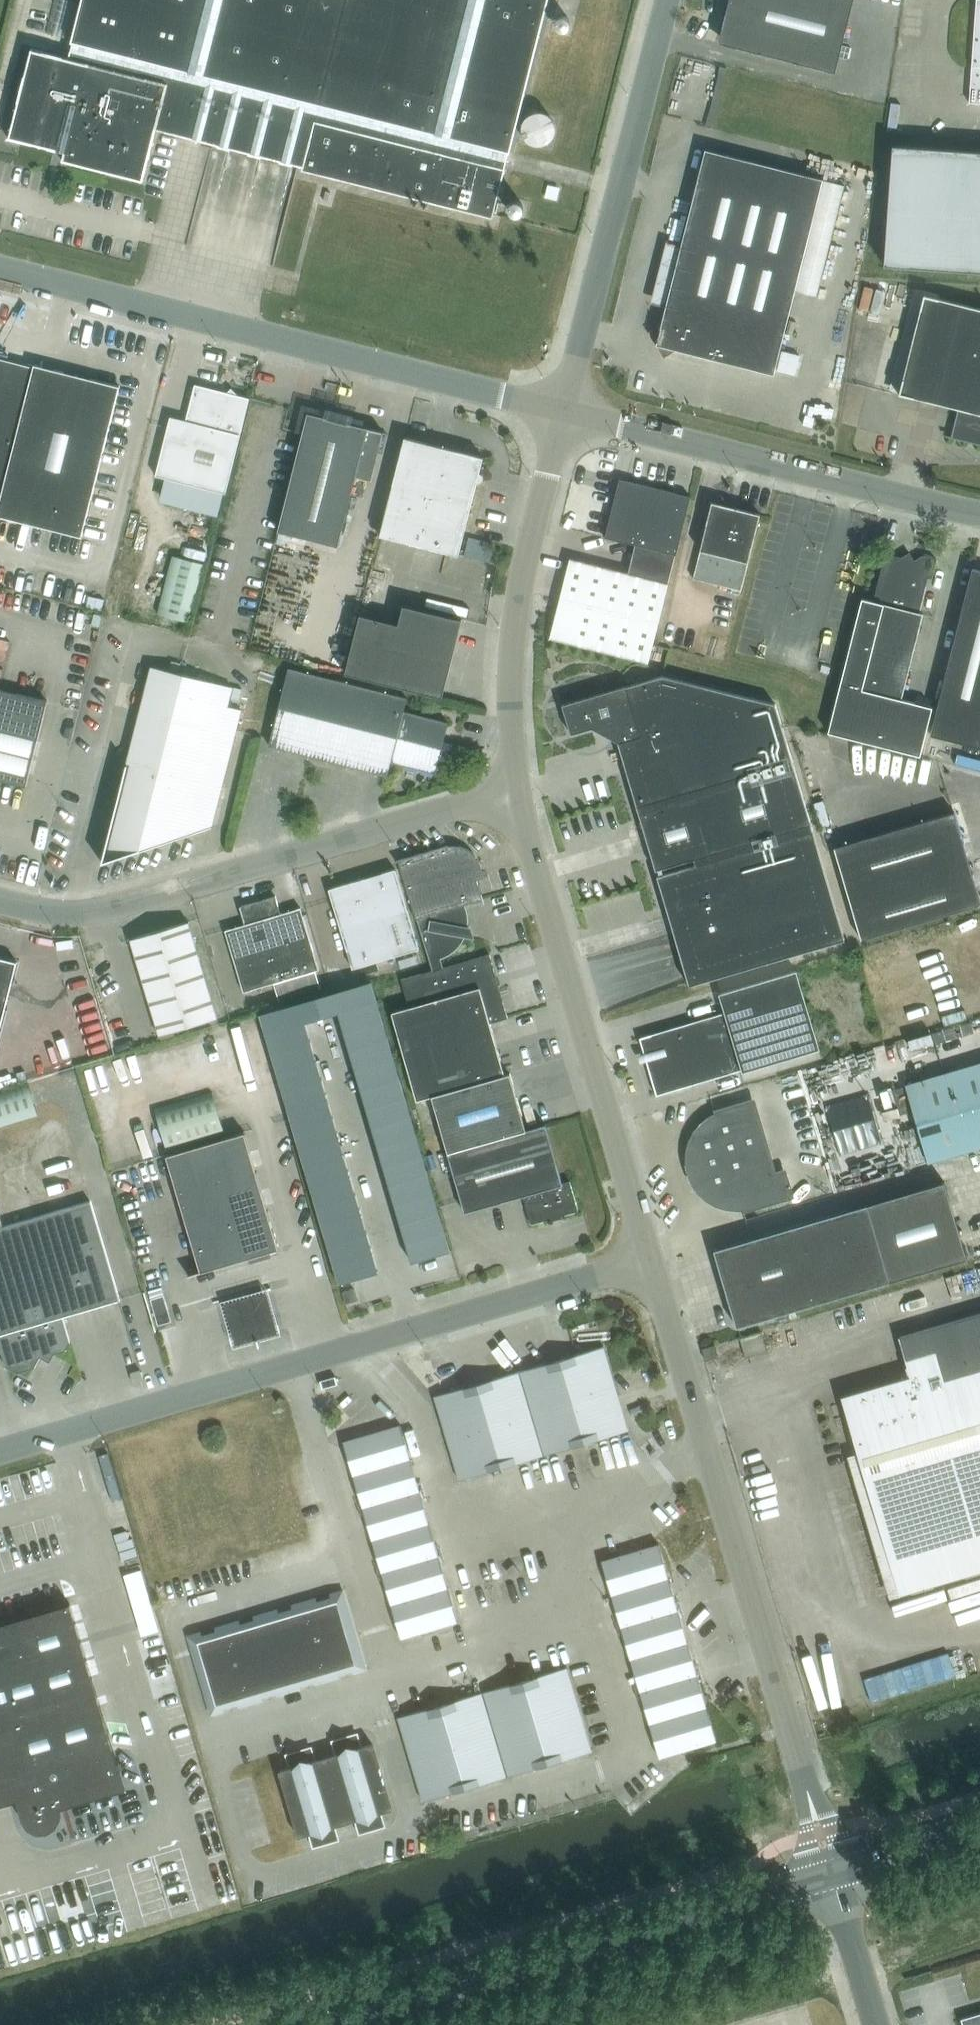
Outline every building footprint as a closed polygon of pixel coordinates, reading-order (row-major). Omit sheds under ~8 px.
[(21,88),(8,137),(64,152),(62,160),(143,181),(156,129),(302,165),(301,169),(492,218),(547,0),(82,0),(67,57),(31,48),(21,88)] [(853,0),(729,0),(718,43),(835,72),(853,0)] [(979,103),(979,0),(976,0),(969,102),(979,103)] [(551,141),(556,128),(551,116),(538,111),(525,116),(520,128),(525,141),(538,146),(551,141)] [(884,265),(979,272),(979,151),(893,145),(884,265)] [(817,296),(845,185),(823,179),(705,149),(661,324),(649,331),(664,356),(676,349),(774,374),(795,291),(817,296)] [(924,294),(899,393),(958,408),(951,436),(945,434),(945,436),(979,444),(979,308),(924,294)] [(119,386),(34,364),(34,366),(0,357),(0,516),(82,536),(119,386)] [(225,493),(249,398),(238,395),(231,388),(227,392),(195,384),(186,420),(170,416),(155,475),(225,493)] [(371,480),(383,431),(307,412),(278,530),(338,546),(355,476),(371,480)] [(480,472),(479,471),(483,457),(404,437),(379,535),(458,555),(477,482),(478,482),(480,482),(481,481),(482,480),(482,479),(483,478),(483,477),(483,476),(483,475),(482,474),(482,473),(481,472),(480,472)] [(624,490),(616,492),(605,536),(604,535),(604,537),(635,544),(675,554),(676,554),(690,496),(626,480),(624,490)] [(707,520),(693,578),(741,590),(760,514),(735,508),(734,510),(714,505),(710,521),(707,520)] [(628,573),(570,558),(550,637),(648,662),(675,554),(635,544),(628,573)] [(828,732),(921,755),(933,706),(901,698),(922,613),(919,612),(927,577),(931,578),(936,559),(922,555),(913,559),(909,552),(908,552),(912,560),(905,563),(901,557),(890,554),(883,558),(873,601),(861,598),(828,732)] [(204,564),(173,555),(157,613),(188,622),(204,564)] [(972,568),(930,734),(979,747),(979,570),(972,568)] [(359,615),(345,673),(442,698),(461,620),(403,606),(398,625),(359,615)] [(5,668),(12,632),(0,629),(0,667),(5,668)] [(241,709),(229,706),(234,687),(151,666),(146,685),(102,862),(211,827),(241,709)] [(407,697),(288,667),(269,745),(387,775),(390,761),(435,772),(448,722),(403,711),(407,697)] [(775,703),(743,696),(662,675),(626,686),(626,685),(562,704),(570,734),(592,727),(618,742),(656,870),(810,824),(775,703)] [(47,701),(0,689),(0,779),(25,785),(47,701)] [(954,811),(834,847),(861,939),(979,904),(979,901),(954,811)] [(657,875),(686,976),(689,985),(845,939),(813,830),(657,875)] [(468,859),(473,854),(474,854),(471,851),(470,850),(467,848),(464,847),(461,846),(457,845),(454,845),(451,844),(448,845),(444,846),(398,859),(416,919),(428,962),(440,958),(440,957),(445,955),(450,953),(454,949),(458,946),(461,941),(463,936),(475,938),(474,937),(467,936),(469,927),(467,927),(467,926),(467,920),(467,915),(466,910),(464,904),(483,899),(474,869),(472,865),(471,861),(468,859)] [(395,868),(329,888),(352,968),(419,948),(395,868)] [(225,930),(244,991),(274,982),(279,1000),(320,988),(315,970),(319,969),(300,907),(280,913),(275,895),(240,906),(245,924),(225,930)] [(217,1017),(188,921),(131,939),(160,1034),(217,1017)] [(447,1152),(526,1129),(510,1073),(504,1074),(490,1022),(507,1017),(490,954),(443,967),(440,958),(428,962),(431,971),(401,979),(409,1007),(391,1012),(416,1100),(431,1095),(447,1152)] [(17,961),(0,957),(0,1031),(17,961)] [(724,1012),(721,1013),(639,1037),(656,1095),(741,1069),(742,1071),(743,1071),(819,1048),(796,969),(719,992),(724,1012)] [(371,981),(316,997),(322,1017),(338,1012),(377,1001),(371,981)] [(316,997),(260,1013),(266,1033),(305,1022),(322,1017),(316,997)] [(377,1001),(338,1012),(344,1031),(383,1020),(377,1001)] [(383,1020),(344,1031),(350,1051),(389,1039),(383,1020)] [(305,1022),(266,1033),(272,1053),(311,1041),(305,1022)] [(389,1039),(350,1051),(355,1070),(394,1058),(389,1039)] [(311,1041),(272,1053),(277,1072),(316,1060),(311,1041)] [(394,1058),(355,1070),(361,1089),(400,1077),(394,1058)] [(316,1060),(277,1072),(283,1091),(322,1080),(316,1060)] [(905,1084),(905,1085),(892,1089),(899,1114),(912,1110),(928,1161),(979,1146),(979,1062),(905,1084)] [(400,1077),(361,1089),(366,1108),(405,1097),(400,1077)] [(322,1080),(283,1091),(289,1110),(328,1099),(322,1080)] [(29,1084),(0,1093),(0,1126),(38,1115),(29,1084)] [(227,1133),(215,1091),(155,1108),(167,1150),(227,1133)] [(405,1097),(366,1108),(372,1127),(411,1116),(405,1097)] [(328,1099),(289,1110),(294,1129),(333,1118),(328,1099)] [(784,1171),(775,1174),(753,1101),(714,1112),(715,1117),(711,1119),(708,1121),(706,1123),(703,1125),(701,1127),(699,1130),(697,1132),(695,1135),(694,1138),(693,1140),(691,1144),(691,1147),(690,1149),(690,1152),(689,1155),(689,1160),(689,1161),(689,1165),(690,1168),(690,1169),(691,1171),(692,1174),(693,1177),(694,1179),(696,1183),(699,1187),(702,1190),(705,1194),(708,1196),(710,1198),(714,1200),(717,1201),(720,1203),(725,1204),(730,1205),(735,1205),(741,1205),(742,1209),(791,1195),(784,1171)] [(411,1116),(372,1127),(378,1146),(417,1135),(411,1116)] [(333,1118),(294,1129),(300,1149),(339,1137),(333,1118)] [(531,1223),(578,1210),(570,1180),(562,1183),(545,1124),(526,1129),(447,1152),(464,1212),(523,1195),(531,1223)] [(245,1132),(205,1143),(223,1202),(262,1190),(245,1132)] [(417,1135),(378,1146),(383,1166),(422,1154),(417,1135)] [(339,1137),(300,1149),(305,1168),(344,1156),(339,1137)] [(166,1155),(184,1213),(223,1202),(205,1143),(166,1155)] [(422,1154),(383,1166),(389,1185),(428,1173),(422,1154)] [(344,1156),(305,1168),(311,1187),(350,1176),(344,1156)] [(428,1173),(389,1185),(395,1204),(434,1193),(428,1173)] [(350,1176),(311,1187),(317,1206),(356,1195),(350,1176)] [(773,1315),(889,1280),(966,1258),(944,1181),(867,1204),(714,1249),(736,1326),(759,1319),(762,1331),(777,1327),(773,1315)] [(262,1190),(223,1202),(240,1260),(279,1248),(262,1190)] [(434,1193),(395,1204),(400,1223),(439,1212),(434,1193)] [(356,1195),(317,1206),(322,1225),(361,1214),(356,1195)] [(119,1300),(119,1299),(90,1201),(3,1226),(0,1217),(0,1347),(6,1366),(17,1372),(34,1367),(40,1357),(66,1350),(70,1341),(63,1316),(119,1300)] [(240,1260),(223,1202),(184,1213),(200,1270),(188,1274),(188,1275),(240,1260)] [(439,1212),(400,1223),(406,1242),(445,1231),(439,1212)] [(361,1214),(322,1225),(328,1245),(367,1233),(361,1214)] [(445,1231),(406,1242),(411,1262),(450,1250),(445,1231)] [(367,1233),(328,1245),(334,1264),(373,1252),(367,1233)] [(373,1252),(334,1264),(339,1283),(378,1271),(373,1252)] [(272,1281),(220,1295),(234,1347),(286,1332),(272,1281)] [(348,1290),(342,1292),(345,1303),(351,1301),(348,1290)] [(163,1294),(150,1298),(158,1324),(171,1320),(163,1294)] [(841,1395),(900,1595),(979,1571),(979,1312),(898,1336),(910,1375),(841,1395)] [(762,1331),(740,1338),(743,1346),(746,1357),(768,1351),(762,1331)] [(705,1360),(717,1356),(714,1345),(701,1349),(705,1360)] [(561,1358),(519,1370),(531,1413),(543,1455),(585,1443),(627,1430),(617,1396),(615,1388),(602,1346),(561,1358)] [(133,1382),(143,1379),(140,1369),(130,1372),(133,1382)] [(435,1395),(447,1437),(459,1480),(501,1467),(543,1455),(531,1413),(519,1370),(477,1383),(435,1395)] [(343,1441),(353,1474),(381,1465),(410,1457),(400,1424),(372,1433),(343,1441)] [(353,1474),(362,1507),(391,1498),(419,1490),(410,1457),(381,1465),(353,1474)] [(391,1498),(362,1507),(372,1539),(400,1531),(429,1523),(419,1490),(391,1498)] [(810,1705),(979,1663),(979,1639),(966,1643),(954,1595),(856,1620),(862,1641),(848,1645),(822,1540),(789,1549),(777,1501),(760,1505),(810,1705)] [(400,1531),(372,1539),(381,1572),(410,1564),(439,1555),(429,1523),(400,1531)] [(602,1561),(611,1593),(640,1585),(668,1577),(658,1544),(639,1550),(630,1553),(602,1561)] [(381,1572),(391,1605),(420,1596),(448,1588),(439,1555),(410,1564),(381,1572)] [(514,1563),(506,1570),(512,1577),(520,1571),(514,1563)] [(141,1569),(124,1574),(127,1584),(144,1579),(141,1569)] [(640,1585),(611,1593),(621,1626),(649,1618),(678,1609),(668,1577),(640,1585)] [(391,1605),(401,1637),(429,1629),(458,1621),(448,1588),(420,1596),(391,1605)] [(316,1640),(354,1629),(343,1590),(304,1601),(316,1640)] [(316,1640),(304,1601),(265,1612),(277,1651),(316,1640)] [(70,1604),(70,1603),(0,1624),(0,1805),(17,1800),(23,1820),(24,1822),(25,1824),(26,1826),(28,1828),(30,1829),(32,1830),(35,1832),(37,1832),(39,1833),(41,1833),(43,1833),(46,1833),(49,1832),(50,1831),(51,1831),(54,1829),(55,1828),(57,1826),(58,1825),(59,1823),(60,1820),(61,1818),(61,1816),(61,1814),(61,1812),(61,1810),(61,1808),(125,1789),(70,1604)] [(649,1618),(621,1626),(630,1658),(659,1650),(687,1642),(678,1609),(649,1618)] [(153,1610),(136,1615),(142,1635),(159,1630),(153,1610)] [(277,1651),(265,1612),(227,1624),(238,1663),(277,1651)] [(238,1663),(227,1624),(188,1635),(200,1674),(238,1663)] [(366,1668),(354,1629),(316,1640),(327,1679),(366,1668)] [(277,1651),(288,1690),(327,1679),(316,1640),(277,1651)] [(630,1658),(640,1691),(668,1683),(697,1674),(687,1642),(659,1650),(630,1658)] [(238,1663),(250,1702),(288,1690),(277,1651),(238,1663)] [(200,1674),(211,1713),(250,1702),(238,1663),(200,1674)] [(524,1679),(482,1691),(495,1733),(507,1776),(549,1763),(591,1751),(578,1709),(566,1667),(524,1679)] [(668,1683),(640,1691),(650,1723),(678,1715),(706,1707),(702,1691),(697,1674),(668,1683)] [(440,1704),(399,1716),(411,1758),(424,1800),(465,1788),(507,1776),(495,1733),(482,1691),(440,1704)] [(678,1715),(650,1723),(659,1756),(687,1748),(696,1745),(716,1739),(706,1707),(678,1715)] [(338,1753),(326,1757),(335,1789),(358,1783),(382,1776),(372,1743),(359,1747),(353,1739),(355,1738),(354,1737),(353,1738),(352,1738),(352,1739),(351,1739),(351,1740),(350,1740),(349,1740),(348,1741),(347,1741),(346,1741),(346,1742),(345,1742),(344,1742),(343,1742),(342,1742),(341,1742),(340,1742),(339,1742),(338,1742),(337,1742),(336,1743),(339,1744),(338,1753)] [(292,1766),(279,1770),(289,1803),(312,1796),(335,1789),(326,1757),(313,1760),(307,1753),(309,1751),(308,1750),(308,1751),(307,1751),(307,1752),(306,1752),(305,1753),(304,1753),(303,1754),(302,1754),(302,1755),(301,1755),(300,1755),(299,1755),(298,1756),(297,1756),(296,1756),(295,1756),(294,1756),(293,1756),(292,1756),(291,1756),(291,1755),(290,1757),(293,1757),(292,1766)] [(335,1789),(345,1822),(358,1819),(363,1826),(361,1828),(362,1829),(363,1828),(364,1827),(365,1827),(365,1826),(366,1826),(367,1825),(368,1825),(369,1824),(370,1824),(371,1824),(372,1823),(373,1823),(374,1823),(375,1823),(376,1823),(377,1823),(378,1823),(379,1823),(380,1823),(380,1822),(377,1822),(378,1812),(392,1809),(382,1776),(358,1783),(335,1789)] [(289,1803),(298,1836),(312,1832),(317,1840),(315,1841),(316,1842),(317,1842),(317,1841),(318,1841),(319,1840),(320,1839),(321,1839),(321,1838),(322,1838),(323,1838),(324,1838),(325,1837),(326,1837),(327,1837),(328,1837),(329,1837),(330,1837),(331,1837),(332,1837),(333,1837),(334,1837),(334,1836),(331,1836),(332,1826),(345,1822),(335,1789),(312,1796),(289,1803)] [(961,2018),(963,2024),(979,2024),(979,2012),(961,2018)]
